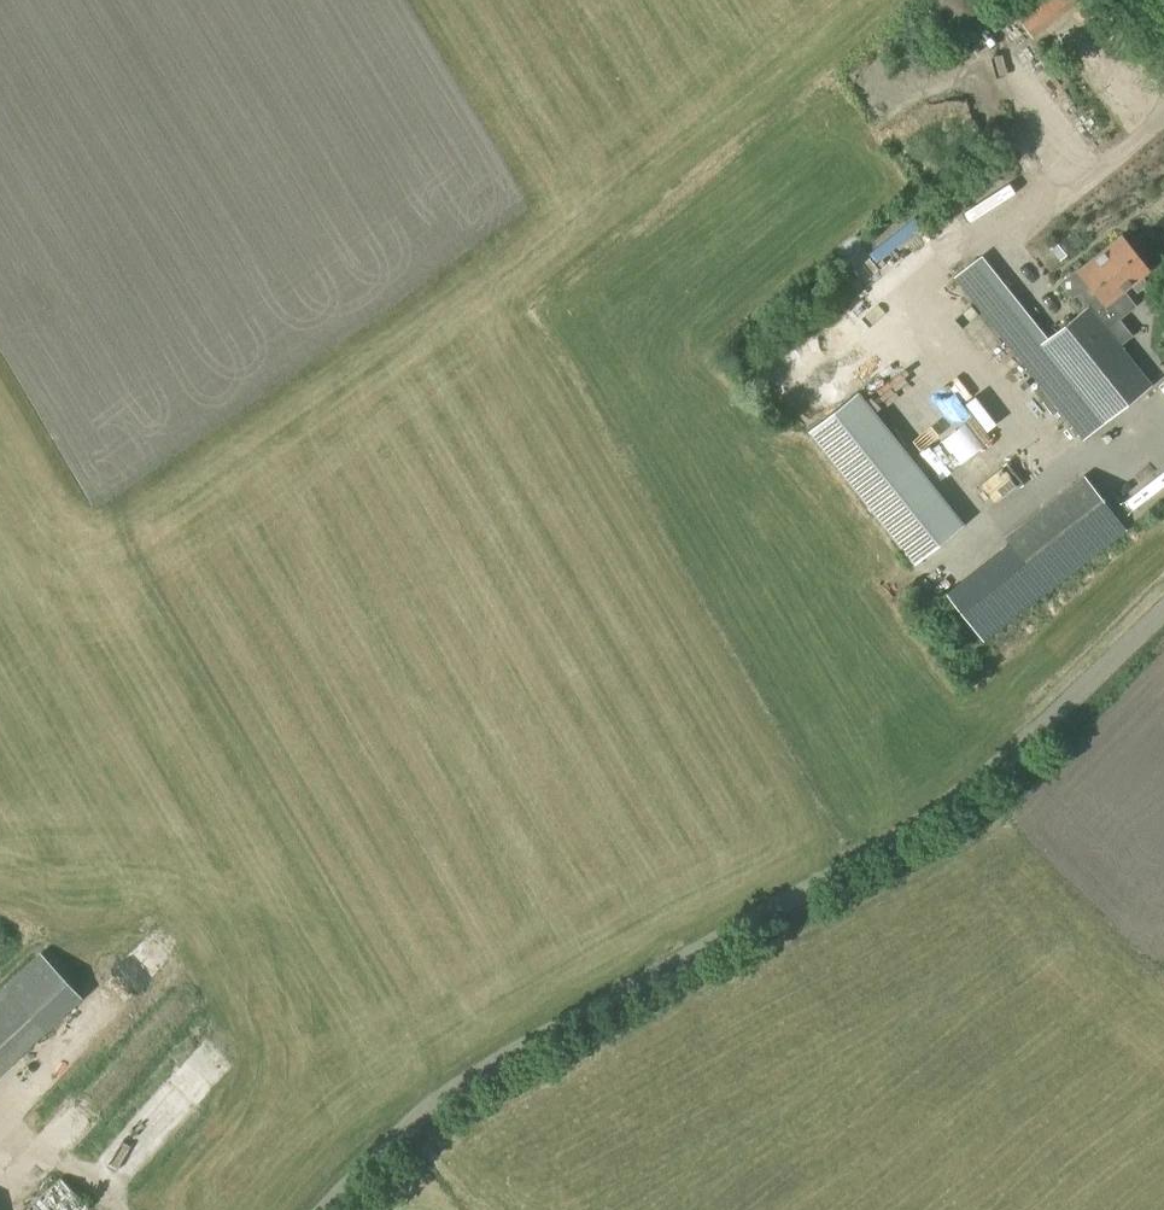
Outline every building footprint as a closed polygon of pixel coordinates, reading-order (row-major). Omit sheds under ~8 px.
[(1078,2),(1077,0),(1041,0),(1017,18),(1031,37),(1039,30),(1040,31),(1078,2)] [(1078,272),(1088,283),(1075,293),(1087,308),(1046,340),(1021,360),(1084,438),(1103,422),(1104,423),(1151,386),(1119,346),(1106,330),(1118,320),(1135,307),(1122,291),(1147,271),(1121,238),(1078,272)] [(1069,254),(1059,242),(1050,249),(1060,261),(1069,254)] [(858,394),(808,434),(914,567),(964,527),(858,394)] [(967,410),(957,417),(976,442),(986,434),(967,410)] [(1062,422),(1041,426),(1045,443),(1065,439),(1062,422)] [(997,487),(986,474),(1002,461),(983,438),(956,461),(998,511),(1022,491),(1009,476),(997,487)] [(983,641),(1126,530),(1117,519),(1084,477),(1005,538),(1010,545),(947,595),(983,641)] [(80,996),(40,954),(0,991),(0,1071),(80,996)] [(89,1209),(60,1178),(26,1209),(87,1209),(89,1209)]
